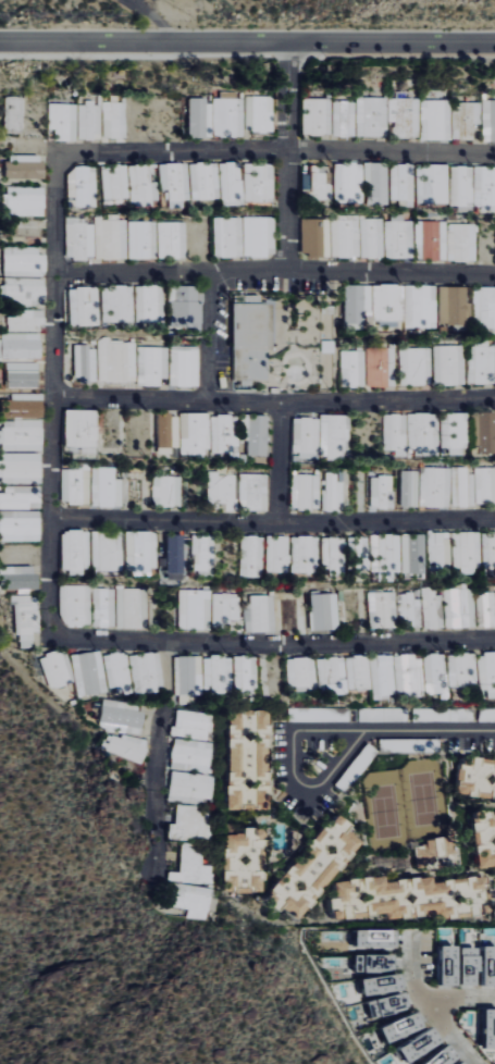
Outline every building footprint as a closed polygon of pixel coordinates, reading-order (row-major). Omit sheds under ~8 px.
[(242,136),(243,92),(221,91),(221,98),(214,98),(213,136),(242,136)] [(245,131),(272,132),(273,96),(246,95),(245,131)] [(6,131),(24,131),(25,97),(7,97),(6,131)] [(358,136),(387,136),(388,97),(358,97),(358,136)] [(304,134),(331,135),(331,98),(304,98),(304,134)] [(420,138),(421,98),(390,98),(389,121),(396,122),(395,137),(420,138)] [(212,99),(184,99),(184,114),(190,114),(189,136),(212,136),(212,99)] [(422,140),(452,139),(451,99),(422,100),(422,140)] [(484,100),(485,141),(494,141),(494,100),(484,100)] [(125,101),(104,102),(105,137),(126,137),(125,101)] [(334,136),(356,136),(356,101),(334,101),(334,136)] [(81,102),(80,139),(102,139),(103,103),(81,102)] [(482,102),(454,102),(453,139),(475,139),(475,124),(481,124),(482,102)] [(79,104),(51,103),(50,130),(57,130),(57,141),(78,141),(79,104)] [(6,177),(47,178),(47,155),(18,154),(18,161),(7,160),(6,177)] [(242,203),(241,161),(221,162),(222,203),(242,203)] [(188,162),(160,163),(161,189),(168,189),(169,207),(183,207),(183,199),(189,199),(188,162)] [(190,163),(191,199),(216,198),(215,184),(218,184),(217,162),(190,163)] [(246,162),(244,200),(273,201),(274,163),(246,162)] [(364,162),(336,162),(336,202),(363,202),(364,162)] [(387,204),(388,162),(367,162),(366,204),(387,204)] [(128,197),(127,164),(102,165),(103,198),(128,197)] [(150,181),(149,164),(129,164),(131,205),(157,204),(157,181),(150,181)] [(332,183),(326,183),(326,164),(311,165),(312,188),(305,189),(305,199),(332,198),(332,183)] [(391,201),(413,202),(414,164),(392,164),(391,201)] [(417,202),(448,203),(448,164),(417,164),(417,202)] [(70,206),(97,206),(96,165),(69,166),(70,206)] [(450,206),(458,206),(458,212),(473,211),(472,166),(450,166),(450,206)] [(475,166),(474,209),(494,210),(494,167),(475,166)] [(7,215),(44,216),(45,187),(8,186),(7,215)] [(126,259),(126,219),(113,220),(113,215),(95,215),(96,259),(126,259)] [(275,216),(244,217),(244,257),(269,256),(269,250),(275,250),(275,216)] [(95,258),(94,223),(80,223),(80,217),(66,217),(67,258),(95,258)] [(243,257),(243,217),(214,217),(215,257),(243,257)] [(301,218),(302,256),(329,255),(328,217),(301,218)] [(360,217),(331,218),(332,257),(361,257),(360,217)] [(386,218),(386,258),(413,257),(412,217),(386,218)] [(383,218),(361,219),(362,258),(385,257),(383,218)] [(44,220),(6,221),(7,243),(45,242),(44,220)] [(129,259),(156,258),(155,221),(128,221),(129,259)] [(186,221),(158,222),(159,258),(187,258),(186,221)] [(475,261),(476,224),(448,223),(448,260),(475,261)] [(45,248),(4,246),(3,275),(19,276),(19,272),(44,272),(45,248)] [(372,310),(372,285),(346,284),(346,323),(364,323),(365,310),(372,310)] [(402,320),(402,284),(373,284),(374,320),(402,320)] [(101,322),(131,322),(131,285),(101,286),(101,322)] [(134,321),(162,321),(162,286),(135,285),(134,321)] [(435,328),(436,285),(406,285),(405,327),(435,328)] [(438,324),(465,324),(466,286),(439,286),(438,324)] [(473,310),(478,309),(478,328),(494,328),(494,286),(473,287),(473,310)] [(97,324),(97,287),(69,287),(69,325),(97,324)] [(169,326),(202,327),(203,287),(170,287),(169,326)] [(271,380),(272,302),(235,302),(234,380),(241,380),(241,389),(252,389),(252,380),(271,380)] [(45,329),(45,310),(7,311),(8,330),(45,329)] [(0,334),(0,358),(41,357),(41,334),(0,334)] [(136,340),(99,340),(99,381),(137,381),(136,340)] [(494,351),(494,343),(468,343),(467,383),(494,383),(494,351)] [(97,382),(97,346),(77,345),(76,382),(97,382)] [(434,345),(434,385),(464,384),(463,345),(434,345)] [(139,385),(162,385),(162,378),(168,378),(168,347),(139,347),(139,385)] [(200,386),(200,347),(172,347),(172,386),(200,386)] [(388,348),(367,348),(368,387),(395,386),(394,375),(388,375),(388,348)] [(431,385),(430,348),(400,348),(400,385),(431,385)] [(365,386),(364,350),(342,350),(343,386),(365,386)] [(38,362),(8,362),(8,387),(39,386),(38,362)] [(2,399),(3,416),(43,415),(42,393),(12,393),(12,399),(2,399)] [(65,446),(97,446),(98,410),(66,409),(65,446)] [(475,411),(476,445),(479,445),(479,453),(494,453),(494,411),(475,411)] [(210,412),(181,413),(182,453),(211,452),(210,412)] [(409,412),(408,448),(438,448),(439,413),(409,412)] [(441,448),(449,448),(449,454),(464,454),(465,413),(442,412),(441,448)] [(180,414),(158,413),(157,446),(179,447),(180,414)] [(238,453),(238,414),(212,414),(211,453),(238,453)] [(267,455),(268,415),(242,414),(241,439),(248,440),(247,455),(267,455)] [(319,457),(348,458),(348,415),(320,414),(319,457)] [(407,414),(385,414),(384,449),(406,449),(407,414)] [(318,464),(319,418),(293,417),(292,464),(318,464)] [(1,450),(43,450),(43,419),(4,420),(4,432),(1,432),(1,450)] [(2,453),(2,460),(0,460),(0,483),(43,483),(43,452),(2,453)] [(64,469),(65,504),(91,503),(91,464),(80,465),(80,469),(64,469)] [(117,467),(94,467),(94,506),(125,506),(125,479),(117,479),(117,467)] [(451,468),(421,467),(420,506),(450,507),(451,468)] [(473,467),(451,467),(452,506),(474,505),(473,467)] [(475,467),(476,504),(494,503),(494,467),(475,467)] [(418,506),(419,470),(401,470),(401,506),(418,506)] [(324,510),(342,510),(343,481),(338,481),(338,473),(325,472),(324,510)] [(237,473),(209,473),(209,508),(236,509),(237,473)] [(269,474),(241,473),(240,510),(268,511),(269,474)] [(320,475),(293,474),(292,508),(319,508),(320,475)] [(182,507),(183,476),(155,475),(154,506),(182,507)] [(393,509),(394,475),(372,475),(371,508),(393,509)] [(0,493),(0,508),(43,509),(43,487),(7,486),(7,493),(0,493)] [(36,540),(0,540),(0,509),(36,509),(36,540)] [(91,530),(65,530),(65,572),(85,572),(85,565),(91,565),(91,530)] [(128,573),(156,574),(157,531),(129,530),(128,573)] [(454,568),(480,568),(479,531),(454,532),(454,568)] [(482,532),(483,569),(494,569),(494,532),(482,532)] [(429,534),(430,567),(450,566),(449,543),(447,543),(446,533),(429,534)] [(95,534),(95,571),(124,571),(125,535),(95,534)] [(400,571),(399,534),(371,534),(372,580),(393,580),(393,571),(400,571)] [(185,536),(168,535),(167,573),(184,574),(185,536)] [(193,573),(214,574),(215,536),(194,535),(193,573)] [(402,571),(425,571),(424,535),(401,535),(402,571)] [(263,577),(264,536),(242,536),(240,576),(263,577)] [(267,572),(288,572),(289,536),(268,536),(267,572)] [(293,572),(317,572),(318,536),(293,536),(293,572)] [(370,567),(370,556),(361,556),(362,546),(361,546),(361,536),(356,536),(356,567),(370,567)] [(344,575),(345,539),(324,538),(323,575),(344,575)] [(15,593),(0,593),(0,567),(32,567),(32,573),(36,573),(36,590),(26,590),(26,594),(15,594),(15,593)] [(64,586),(64,625),(94,625),(93,585),(64,586)] [(117,627),(118,588),(97,588),(96,626),(117,627)] [(205,629),(206,618),(211,618),(212,590),(181,589),(180,628),(205,629)] [(446,628),(475,627),(474,599),(467,600),(467,589),(444,589),(446,628)] [(150,591),(120,590),(119,628),(150,628),(150,591)] [(369,593),(370,628),(397,627),(396,592),(369,593)] [(478,626),(494,626),(494,592),(476,593),(478,626)] [(339,629),(338,593),(310,593),(312,630),(339,629)] [(421,599),(414,599),(414,593),(400,593),(400,627),(421,627),(421,599)] [(214,594),(213,621),(239,622),(240,594),(214,594)] [(10,605),(10,595),(36,595),(36,615),(37,615),(37,632),(30,632),(30,648),(18,648),(18,642),(17,642),(17,635),(13,635),(13,605),(10,605)] [(245,604),(245,632),(276,631),(275,595),(251,595),(251,604),(245,604)] [(70,681),(54,686),(53,684),(46,686),(36,658),(44,656),(42,653),(55,648),(57,652),(62,649),(69,668),(70,681)] [(97,649),(103,691),(74,695),(67,654),(97,649)] [(107,653),(115,652),(115,653),(123,652),(127,692),(111,694),(111,690),(106,691),(101,654),(107,654),(107,653)] [(133,653),(149,652),(149,653),(156,652),(160,690),(153,691),(153,697),(138,700),(137,692),(129,693),(125,655),(133,654),(133,653)] [(478,690),(486,690),(487,698),(494,698),(494,653),(477,654),(478,690)] [(423,654),(424,694),(446,693),(445,654),(423,654)] [(448,690),(475,689),(474,654),(447,654),(448,690)] [(177,655),(176,701),(194,702),(194,695),(202,695),(202,656),(177,655)] [(345,656),(347,690),(369,689),(367,655),(345,656)] [(392,655),(370,656),(371,698),(393,697),(392,655)] [(421,655),(393,656),(394,695),(422,694),(421,655)] [(232,687),(232,656),(204,656),(204,688),(211,688),(212,693),(225,693),(225,688),(232,687)] [(256,656),(235,656),(235,690),(256,690),(256,656)] [(344,657),(316,658),(318,684),(325,684),(326,694),(346,693),(344,657)] [(315,686),(314,658),(287,658),(287,687),(315,686)] [(98,721),(102,698),(143,705),(138,734),(106,729),(98,721)] [(174,709),(209,714),(208,722),(210,722),(209,731),(205,730),(203,740),(181,737),(181,735),(168,734),(169,726),(172,726),(174,709)] [(225,771),(225,747),(224,747),(224,739),(224,734),(224,725),(225,725),(225,709),(247,709),(247,710),(251,710),(251,709),(263,709),(263,718),(264,718),(264,734),(263,734),(263,785),(264,785),(264,811),(224,811),(224,794),(222,794),(222,785),(224,785),(224,771),(225,771)] [(145,748),(135,772),(114,764),(115,762),(104,757),(108,751),(98,746),(101,741),(102,741),(106,734),(109,735),(110,734),(117,738),(120,733),(143,739),(145,748)] [(209,743),(205,772),(170,768),(173,739),(209,743)] [(470,755),(494,758),(494,799),(487,799),(487,797),(474,795),(474,796),(465,795),(466,793),(454,792),(455,780),(455,779),(457,755),(470,757),(470,755)] [(199,804),(166,800),(171,770),(211,776),(208,799),(200,797),(199,804)] [(197,812),(205,813),(203,824),(206,824),(206,831),(208,831),(208,841),(166,839),(166,824),(173,824),(174,804),(197,805),(197,812)] [(488,815),(494,814),(494,874),(492,875),(491,866),(475,868),(474,855),(472,855),(471,846),(472,846),(470,832),(469,824),(470,824),(469,813),(473,813),(473,811),(487,809),(488,815)] [(277,913),(268,905),(269,904),(263,901),(271,892),(269,890),(288,866),(289,867),(305,848),(304,846),(309,839),(310,840),(324,821),(325,822),(332,815),(337,819),(338,818),(347,826),(344,830),(349,834),(348,836),(357,842),(348,853),(349,854),(344,862),(343,862),(341,865),(335,871),(334,871),(319,890),(320,891),(313,899),(313,898),(310,901),(312,903),(307,910),(306,908),(296,920),(281,908),(277,913)] [(249,828),(249,827),(259,827),(259,887),(258,887),(258,892),(251,892),(251,893),(228,893),(228,891),(222,891),(222,879),(220,879),(220,870),(221,870),(221,848),(222,848),(222,834),(232,834),(232,833),(239,833),(239,828),(249,828)] [(422,840),(429,839),(429,838),(437,837),(437,838),(449,837),(453,865),(440,866),(440,865),(434,866),(434,867),(422,869),(421,866),(413,867),(411,845),(423,843),(422,840)] [(207,874),(209,874),(209,883),(178,882),(178,880),(165,880),(165,871),(176,871),(177,842),(188,843),(187,844),(189,844),(189,848),(198,848),(198,865),(207,866),(207,874)] [(334,898),(332,882),(345,880),(345,879),(368,877),(368,878),(381,876),(382,882),(393,881),(393,880),(416,877),(416,878),(429,877),(430,883),(440,881),(440,880),(472,877),(472,878),(483,876),(485,889),(486,889),(488,913),(477,915),(478,916),(467,917),(467,916),(455,918),(445,919),(445,918),(431,919),(431,913),(420,914),(420,916),(411,917),(411,916),(407,917),(407,918),(398,919),(397,917),(384,919),(383,913),(372,914),(373,916),(363,917),(363,916),(350,917),(350,919),(342,920),(341,918),(331,919),(330,913),(329,913),(326,899),(334,898)] [(165,904),(169,881),(208,888),(203,917),(184,914),(184,913),(172,911),(173,905),(165,904)] [(346,950),(346,932),(386,933),(386,951),(346,950)] [(479,985),(478,932),(468,932),(468,942),(461,942),(462,985),(479,985)] [(494,945),(494,934),(482,934),(481,945),(494,945)] [(459,945),(441,946),(441,985),(459,985),(459,945)] [(430,949),(447,950),(447,989),(430,989),(430,949)] [(451,989),(451,950),(470,951),(469,989),(451,989)] [(473,990),(474,950),(492,950),(490,990),(473,990)] [(348,957),(385,957),(385,974),(347,973),(348,957)] [(351,982),(391,977),(393,994),(354,999),(351,982)] [(360,1004),(396,995),(400,1012),(364,1020),(360,1004)] [(474,1014),(492,1014),(491,1053),(474,1053),(474,1014)] [(372,1031),(407,1016),(413,1032),(379,1047),(372,1031)] [(410,1063),(443,1041),(433,1027),(400,1048),(410,1063)] [(446,1043),(424,1063),(465,1063),(446,1043)]
